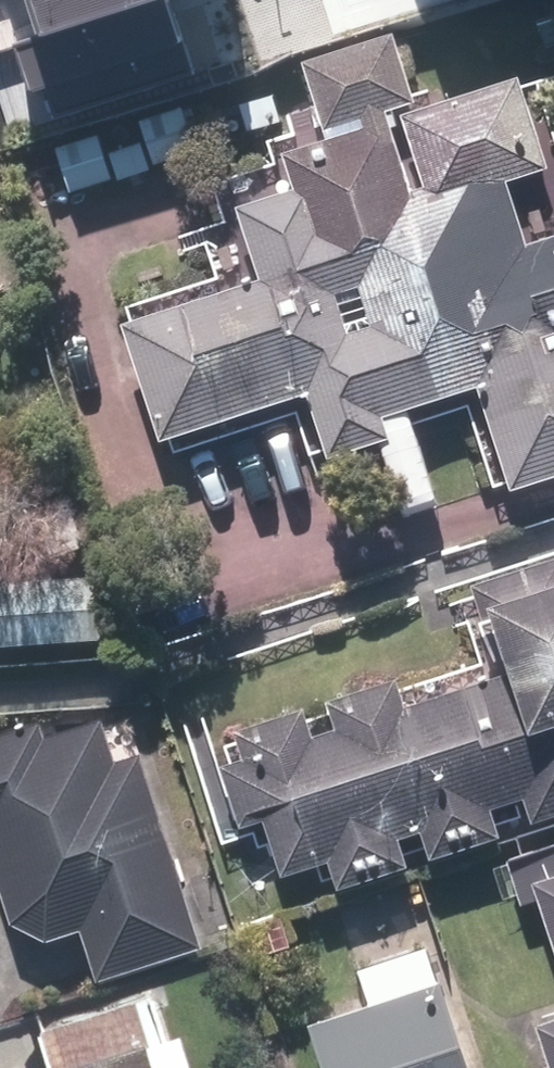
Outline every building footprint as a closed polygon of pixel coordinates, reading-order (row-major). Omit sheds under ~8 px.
[(192,75),(169,0),(160,0),(38,39),(15,46),(30,94),(45,89),(53,117),(192,75)] [(38,39),(160,0),(25,0),(38,39)] [(543,26),(552,50),(553,49),(553,21),(543,26)] [(418,120),(442,189),(426,194),(399,113),(430,102),(408,36),(319,65),(341,133),(378,121),(382,129),(303,155),(316,190),(256,210),(278,280),(138,325),(177,439),(324,395),(347,461),(407,443),(400,420),(492,388),(527,491),(553,483),(553,246),(543,249),(523,183),(553,174),(553,141),(534,82),(418,120)] [(279,105),(245,115),(251,134),(285,124),(279,105)] [(61,512),(30,523),(42,560),(73,551),(61,512)] [(321,700),(330,729),(304,737),(295,708),(228,729),(237,758),(212,766),(231,827),(257,818),(273,870),(321,854),(331,884),(399,862),(389,835),(413,827),(422,855),(491,833),(483,804),(515,795),(522,821),(553,811),(553,560),(553,556),(466,584),(495,677),(399,708),(389,679),(321,700)] [(0,586),(0,649),(115,642),(111,579),(0,586)] [(91,720),(35,740),(30,724),(0,733),(0,910),(3,920),(37,936),(73,926),(88,977),(191,945),(128,753),(105,761),(91,720)] [(497,859),(512,903),(531,897),(553,967),(553,841),(497,859)] [(274,913),(245,921),(254,955),(283,947),(274,913)] [(430,983),(301,1024),(315,1067),(457,1067),(430,983)] [(165,1033),(153,1037),(139,995),(30,1030),(42,1067),(176,1067),(165,1033)] [(525,1025),(539,1067),(553,1067),(553,1016),(525,1025)]
